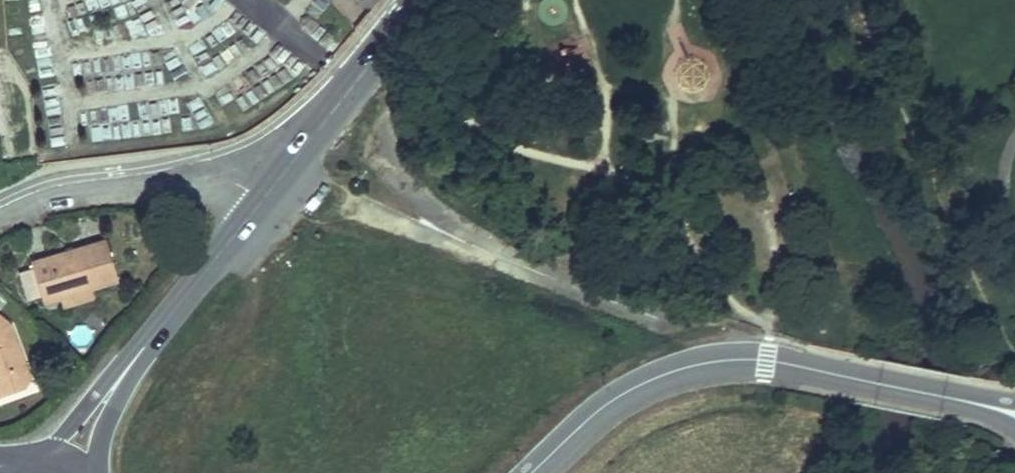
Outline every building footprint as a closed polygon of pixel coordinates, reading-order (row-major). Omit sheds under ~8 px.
[(375,0),(337,0),(334,4),(360,22),(375,0)] [(99,228),(22,251),(34,288),(52,282),(84,273),(110,264),(99,228)] [(84,273),(52,282),(55,292),(86,283),(84,273)] [(0,314),(0,363),(4,372),(0,373),(0,394),(1,396),(23,388),(31,376),(11,323),(0,314)] [(1003,466),(1008,457),(994,449),(989,457),(1003,466)]
